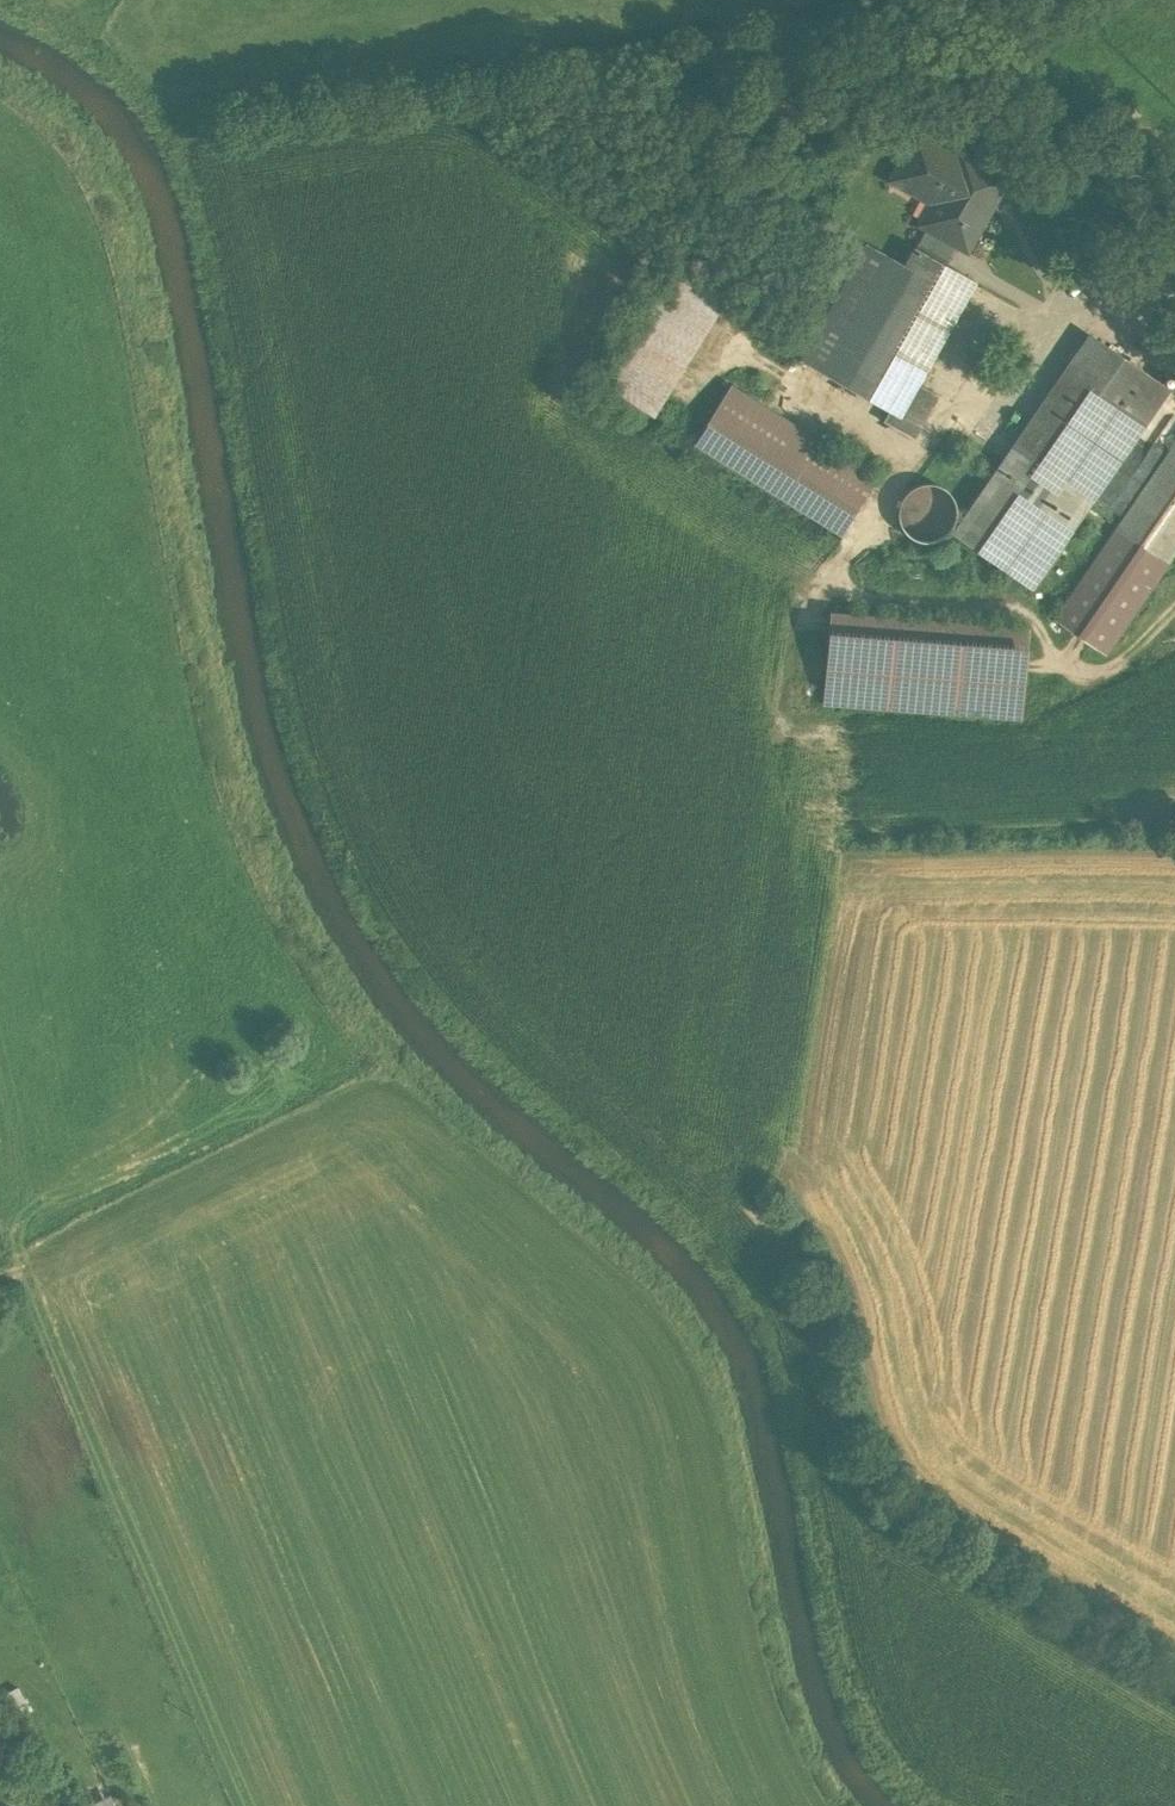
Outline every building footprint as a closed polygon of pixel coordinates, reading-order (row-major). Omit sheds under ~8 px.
[(957,159),(916,136),(891,180),(939,206),(927,228),(955,244),(967,250),(1007,179),(961,153),(957,159)] [(955,244),(927,228),(916,248),(944,264),(955,244)] [(944,264),(916,248),(906,266),(868,245),(802,362),(889,411),(883,422),(911,438),(933,399),(913,387),(974,280),(944,264)] [(1169,389),(1091,335),(952,535),(1030,588),(1169,389)] [(877,478),(731,387),(695,443),(842,535),(877,478)] [(1053,618),(1107,654),(1174,553),(1174,437),(1053,618)] [(939,494),(930,486),(921,483),(909,484),(901,489),(895,495),(893,500),(892,508),(894,518),(898,526),(904,530),(912,534),(919,534),(928,532),(937,525),(942,517),(943,508),(942,502),(939,494)] [(1025,630),(835,614),(828,701),(1017,716),(1025,630)]
